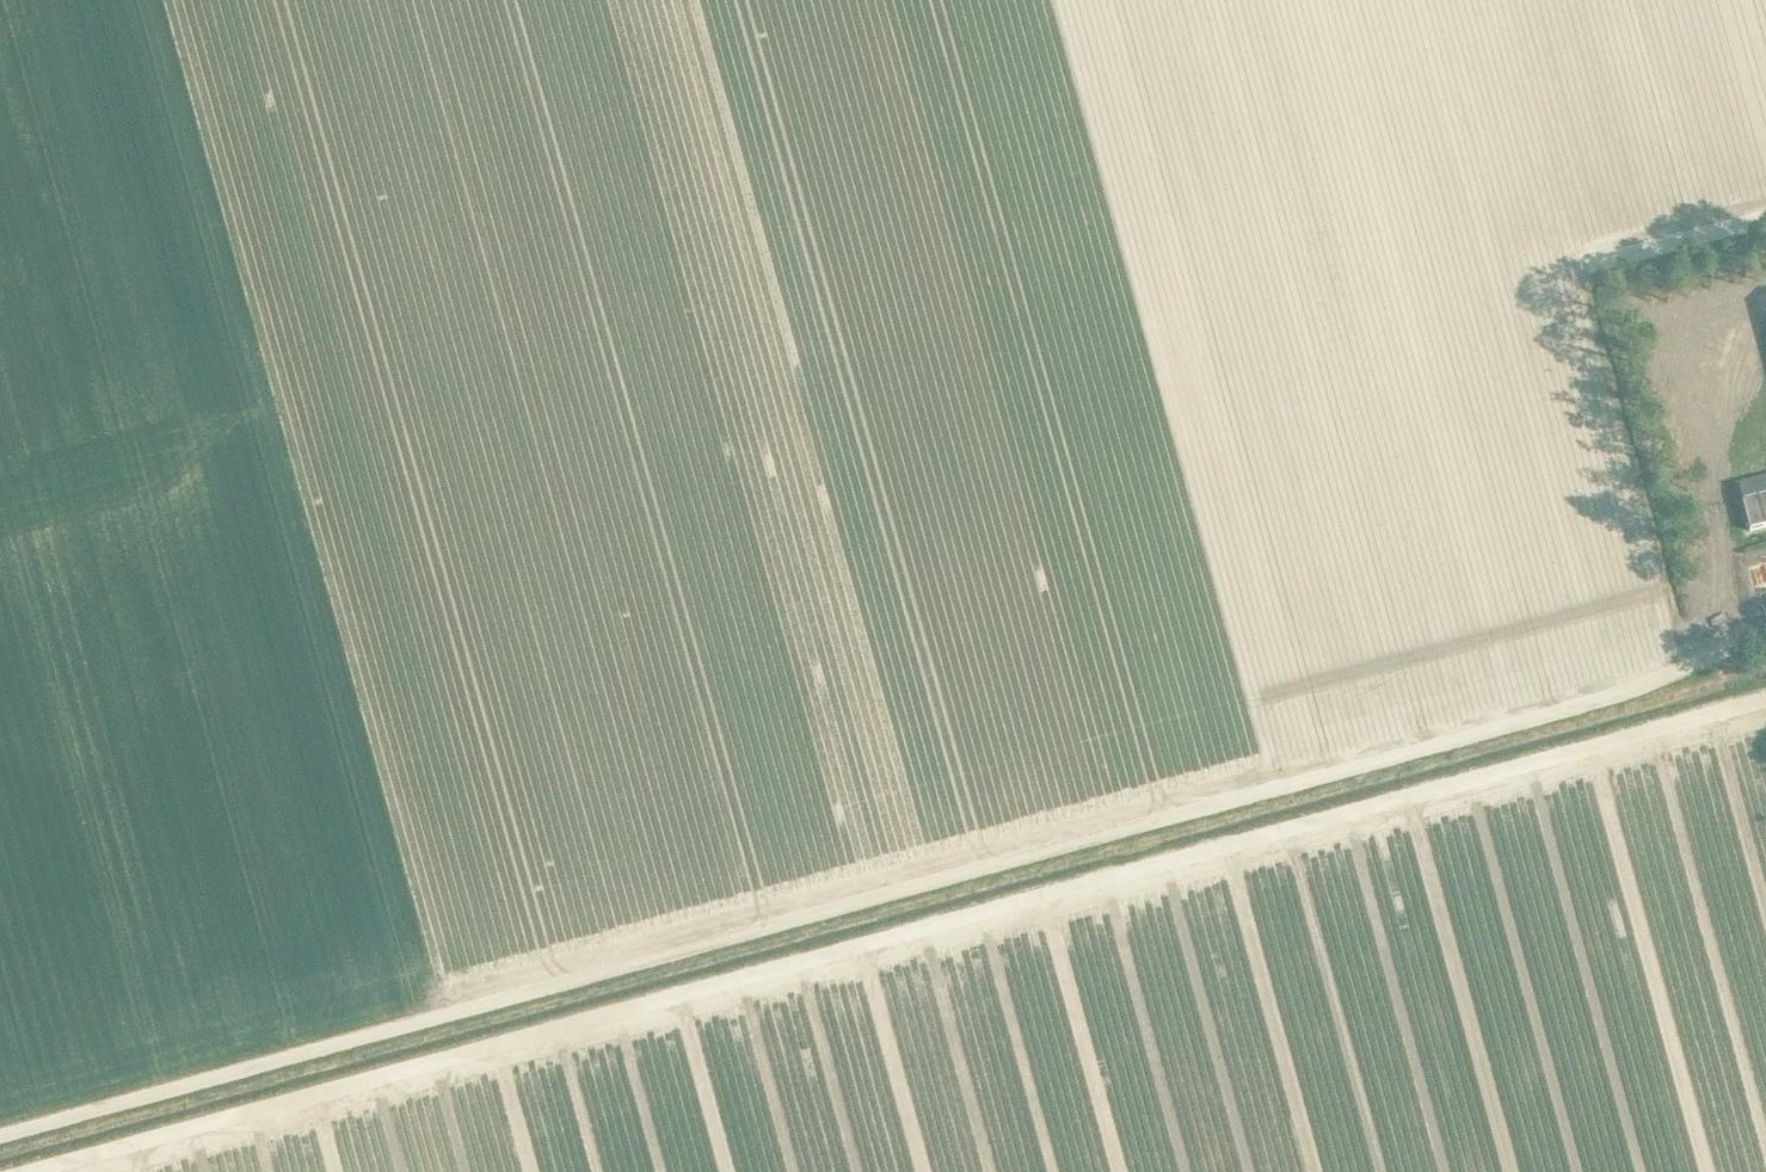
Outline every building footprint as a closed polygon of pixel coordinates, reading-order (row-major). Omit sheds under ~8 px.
[(1737,503),(1745,532),(1765,527),(1765,496),(1737,503)]
